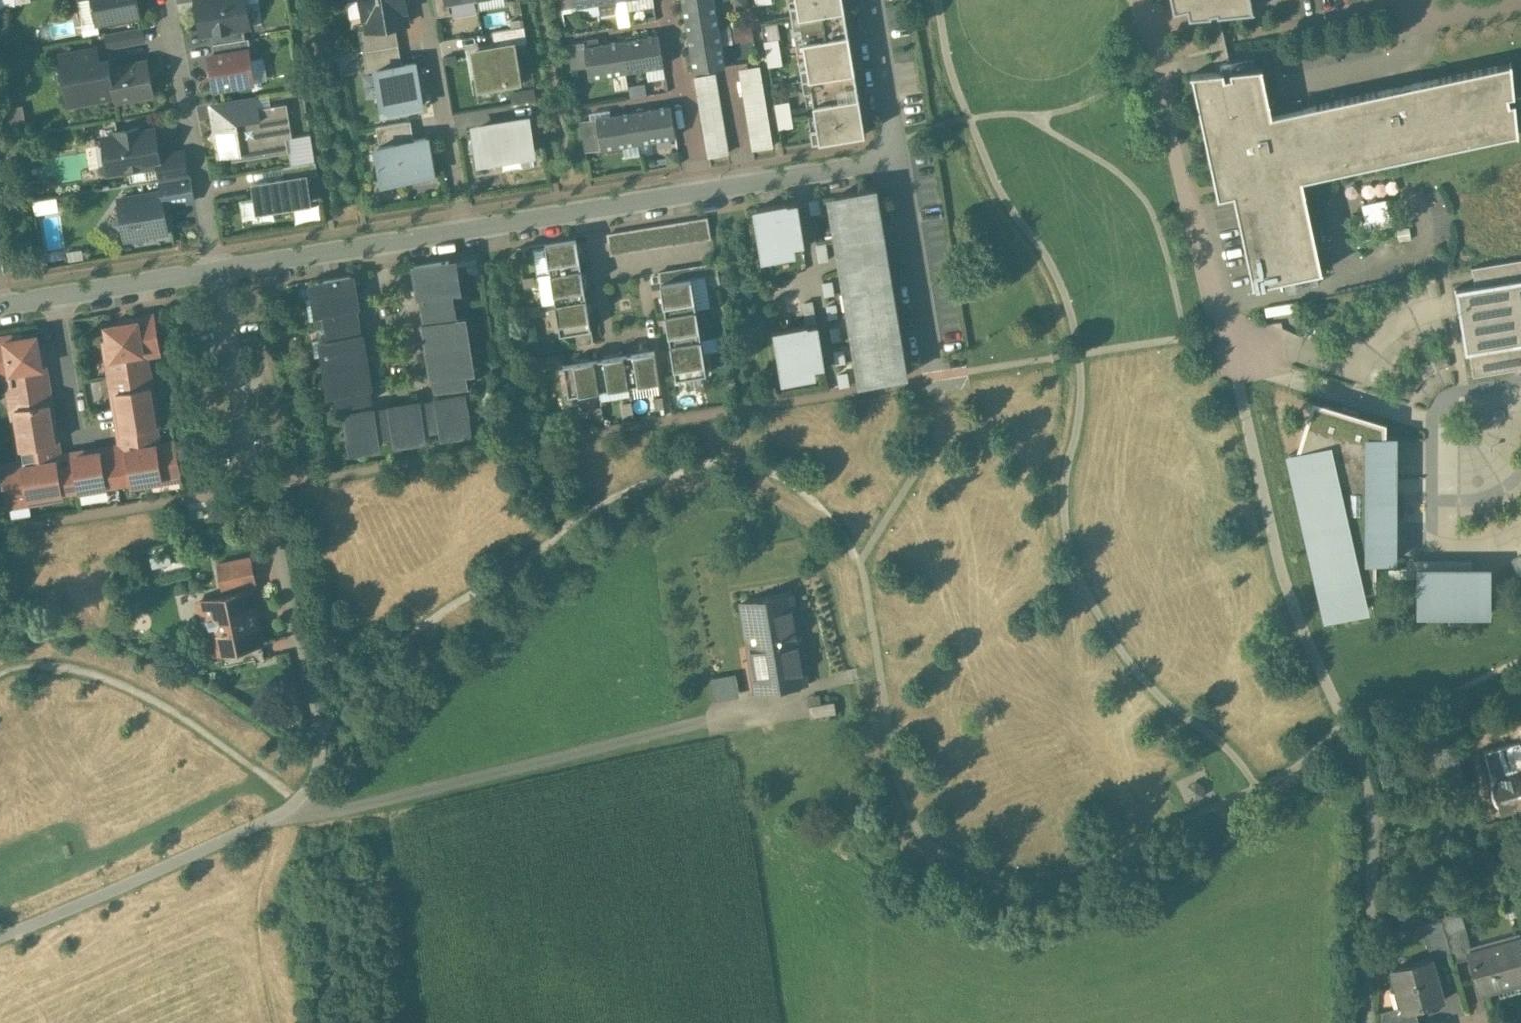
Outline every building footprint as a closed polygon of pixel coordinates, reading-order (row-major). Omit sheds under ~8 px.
[(98,21),(106,20),(139,13),(136,0),(94,0),(98,21)] [(202,33),(243,26),(249,25),(245,0),(196,0),(202,33)] [(364,15),(366,15),(368,27),(368,29),(395,24),(407,22),(405,8),(407,8),(406,0),(361,0),(364,15)] [(437,15),(451,13),(449,1),(447,1),(447,0),(434,0),(437,15)] [(683,4),(688,33),(719,27),(714,0),(705,0),(683,4)] [(797,4),(790,5),(792,17),(844,8),(843,0),(796,0),(797,4)] [(1174,10),(1187,7),(1189,17),(1204,15),(1211,14),(1211,12),(1217,11),(1217,14),(1219,14),(1255,10),(1254,9),(1253,9),(1251,0),(1171,0),(1174,10)] [(844,8),(792,17),(802,79),(855,70),(851,46),(849,31),(848,31),(844,8)] [(655,10),(646,11),(647,20),(656,19),(655,10)] [(1204,15),(1217,71),(1223,71),(1225,77),(1231,75),(1230,70),(1232,70),(1219,14),(1217,14),(1217,11),(1211,12),(1211,14),(1204,15)] [(395,24),(368,29),(368,27),(360,29),(363,50),(399,44),(395,24)] [(524,25),(493,30),(495,46),(515,43),(527,41),(524,25)] [(243,26),(211,31),(213,43),(245,38),(243,26)] [(719,27),(688,33),(694,70),(725,65),(719,27)] [(659,33),(622,39),(627,70),(664,64),(659,33)] [(245,38),(213,43),(215,55),(248,49),(248,50),(251,50),(249,37),(245,38)] [(782,37),(768,38),(771,64),(785,62),(782,37)] [(585,45),(584,45),(587,65),(589,76),(627,70),(622,39),(585,45)] [(584,40),(568,43),(572,68),(587,65),(584,45),(585,45),(584,40)] [(495,46),(472,50),(478,85),(521,78),(515,43),(495,46)] [(399,44),(363,50),(367,70),(377,69),(377,68),(402,64),(399,44)] [(148,59),(111,66),(110,62),(96,64),(93,47),(64,52),(68,71),(79,69),(84,95),(113,89),(115,100),(154,93),(148,59)] [(215,55),(209,56),(214,87),(253,81),(248,50),(248,49),(215,55)] [(402,64),(377,68),(377,69),(382,103),(383,103),(384,111),(421,105),(414,62),(402,64)] [(1272,114),(1262,68),(1263,68),(1263,67),(1232,70),(1230,70),(1231,75),(1225,77),(1223,71),(1217,71),(1190,74),(1190,75),(1192,75),(1218,197),(1234,194),(1253,284),(1252,284),(1252,286),(1323,270),(1323,269),(1321,269),(1302,179),(1517,133),(1517,134),(1518,134),(1511,62),(1510,62),(1510,63),(1272,114)] [(759,65),(742,68),(755,148),(772,145),(759,65)] [(855,70),(802,79),(812,140),(812,142),(865,133),(865,132),(861,108),(859,94),(855,70)] [(713,73),(695,75),(709,155),(726,152),(713,73)] [(666,78),(654,80),(656,92),(668,90),(666,78)] [(646,80),(630,82),(632,93),(647,91),(646,80)] [(521,88),(522,99),(538,97),(537,87),(521,88)] [(257,95),(210,103),(213,119),(259,111),(259,107),(257,95)] [(794,100),(780,101),(781,126),(795,125),(794,100)] [(259,111),(213,119),(219,157),(242,154),(240,146),(246,145),(252,150),(257,143),(263,142),(265,155),(289,151),(287,137),(292,136),(287,102),(259,107),(259,111)] [(671,104),(633,111),(639,142),(676,135),(671,104)] [(633,111),(596,117),(601,148),(639,142),(633,111)] [(596,117),(581,120),(586,150),(601,148),(596,117)] [(528,118),(479,125),(481,135),(475,136),(476,137),(473,137),(471,138),(470,139),(469,141),(469,142),(470,144),(470,145),(471,146),(472,147),(475,148),(477,147),(479,160),(500,157),(533,151),(528,118)] [(411,119),(376,125),(380,144),(414,139),(411,119)] [(140,127),(117,130),(117,135),(104,137),(108,166),(127,163),(128,169),(158,164),(159,163),(158,154),(154,129),(140,131),(140,127)] [(380,144),(377,145),(383,182),(412,177),(433,174),(426,137),(414,139),(380,144)] [(183,150),(158,154),(159,163),(158,164),(161,179),(187,175),(183,150)] [(678,150),(663,152),(665,164),(680,161),(678,150)] [(316,161),(282,166),(284,178),(306,174),(306,175),(318,173),(316,161)] [(161,179),(160,180),(161,191),(164,204),(195,199),(190,174),(187,175),(161,179)] [(284,178),(253,183),(258,210),(310,201),(306,175),(306,174),(284,178)] [(875,187),(847,192),(847,193),(835,196),(842,240),(882,233),(875,187)] [(161,191),(118,198),(121,216),(116,223),(142,242),(147,234),(168,231),(164,204),(161,191)] [(59,196),(36,199),(38,212),(61,209),(59,196)] [(818,199),(810,200),(812,212),(820,211),(818,199)] [(786,202),(757,207),(764,250),(793,245),(793,244),(802,242),(796,202),(786,204),(786,202)] [(65,244),(60,213),(42,216),(47,247),(65,244)] [(708,217),(697,219),(700,236),(700,239),(711,237),(708,217)] [(697,219),(608,233),(610,251),(700,236),(697,219)] [(576,236),(545,241),(550,272),(581,267),(576,236)] [(825,242),(817,243),(820,259),(828,258),(825,242)] [(529,244),(518,246),(520,255),(530,253),(529,244)] [(886,252),(846,266),(866,381),(906,374),(886,252)] [(449,257),(414,263),(420,297),(422,297),(424,309),(452,304),(450,292),(455,291),(449,257)] [(1471,266),(1474,284),(1455,287),(1465,351),(1469,351),(1473,375),(1520,367),(1520,258),(1471,266)] [(581,267),(550,272),(555,302),(586,297),(581,267)] [(352,273),(317,279),(322,313),(327,312),(329,324),(357,320),(355,308),(357,307),(352,273)] [(718,273),(708,275),(709,283),(720,282),(718,273)] [(534,275),(523,276),(525,285),(535,284),(534,275)] [(692,277),(660,282),(665,313),(697,308),(692,277)] [(832,280),(823,281),(825,294),(834,292),(832,280)] [(586,297),(555,302),(560,333),(576,330),(591,328),(586,297)] [(815,320),(812,300),(804,301),(807,321),(815,320)] [(724,303),(713,305),(714,314),(725,312),(724,303)] [(835,303),(827,304),(829,317),(838,315),(835,303)] [(454,316),(452,304),(424,309),(426,321),(424,321),(428,349),(463,344),(459,315),(454,316)] [(539,304),(528,306),(529,315),(540,313),(539,304)] [(697,308),(665,313),(670,343),(701,337),(697,308)] [(155,317),(138,319),(143,352),(161,349),(155,317)] [(143,352),(138,319),(105,325),(108,340),(104,341),(107,358),(113,357),(143,352)] [(357,320),(329,324),(330,336),(326,337),(331,365),(366,359),(361,331),(359,332),(357,320)] [(806,324),(777,329),(784,372),(813,367),(813,365),(823,364),(816,324),(806,325),(806,324)] [(839,325),(831,327),(833,339),(841,338),(839,325)] [(591,328),(576,330),(578,344),(594,341),(591,328)] [(21,333),(3,336),(4,340),(9,368),(9,372),(42,367),(37,334),(22,337),(21,333)] [(728,333),(718,335),(719,344),(730,342),(728,333)] [(701,337),(670,343),(676,377),(707,372),(701,337)] [(0,340),(0,369),(9,368),(4,340),(0,340)] [(463,344),(428,349),(433,377),(435,377),(437,389),(465,385),(464,372),(468,372),(463,344)] [(655,347),(624,352),(629,384),(660,379),(655,347)] [(843,348),(835,350),(837,362),(845,361),(843,348)] [(143,352),(113,357),(116,374),(146,369),(143,352)] [(624,352),(594,357),(599,389),(629,384),(624,352)] [(594,357),(563,362),(568,394),(599,389),(594,357)] [(366,359),(331,365),(335,393),(340,392),(342,404),(370,400),(368,388),(370,387),(366,359)] [(42,367),(9,372),(13,391),(16,391),(45,386),(42,367)] [(116,374),(115,374),(118,391),(149,385),(146,369),(116,374)] [(847,371),(839,373),(841,385),(849,383),(847,371)] [(118,391),(112,392),(114,405),(118,405),(120,417),(153,412),(152,404),(156,403),(153,385),(149,385),(118,391)] [(45,386),(16,391),(18,407),(11,408),(14,426),(18,425),(20,434),(52,428),(50,415),(54,415),(52,401),(48,402),(45,386)] [(467,393),(434,398),(435,400),(422,402),(421,403),(425,427),(439,424),(439,429),(472,424),(467,393)] [(662,395),(654,396),(655,407),(664,406),(662,395)] [(421,400),(388,405),(389,408),(393,432),(393,436),(426,431),(425,427),(421,403),(422,402),(421,400)] [(632,400),(623,401),(624,412),(633,411),(632,400)] [(602,405),(593,407),(595,417),(603,416),(602,405)] [(1340,414),(1317,407),(1304,449),(1289,453),(1326,616),(1367,607),(1369,617),(1375,616),(1368,584),(1369,584),(1369,559),(1394,559),(1394,517),(1400,517),(1400,495),(1394,495),(1394,436),(1379,436),(1378,426),(1356,419),(1358,411),(1343,406),(1340,414)] [(375,407),(343,413),(348,444),(380,438),(380,434),(393,432),(389,408),(376,410),(375,407)] [(153,412),(120,417),(123,431),(154,426),(154,427),(155,427),(153,412)] [(154,426),(123,431),(126,449),(157,444),(154,427),(154,426)] [(52,428),(20,434),(22,448),(55,442),(52,428)] [(55,442),(22,448),(25,463),(57,458),(55,442)] [(157,444),(126,449),(127,458),(130,480),(131,482),(146,480),(146,484),(163,481),(162,474),(158,449),(157,449),(157,444)] [(176,446),(158,449),(162,474),(181,471),(176,446)] [(88,449),(72,452),(74,463),(78,488),(79,492),(95,489),(94,486),(107,484),(101,451),(89,453),(88,449)] [(114,449),(101,451),(107,484),(119,482),(115,459),(116,459),(114,449)] [(25,463),(21,464),(22,468),(27,497),(28,503),(50,499),(49,493),(63,491),(59,466),(57,458),(25,463)] [(116,459),(115,459),(119,482),(130,480),(127,458),(116,459)] [(74,463),(59,466),(63,491),(78,488),(74,463)] [(22,468),(4,471),(8,500),(27,497),(22,468)] [(250,556),(218,563),(224,591),(226,590),(227,594),(248,589),(247,586),(256,584),(250,556)] [(1490,568),(1417,567),(1417,611),(1449,612),(1449,621),(1480,621),(1480,617),(1458,617),(1458,612),(1489,612),(1490,568)] [(227,594),(205,598),(217,651),(261,641),(250,589),(248,589),(227,594)] [(791,593),(742,601),(756,690),(806,682),(791,593)] [(717,698),(743,694),(740,672),(714,675),(717,698)] [(834,701),(809,705),(811,717),(836,712),(834,701)] [(1516,729),(1496,734),(1500,746),(1519,741),(1516,729)] [(1485,751),(1493,779),(1520,771),(1520,747),(1519,741),(1500,746),(1485,751)] [(1492,780),(1501,812),(1520,807),(1520,771),(1493,779),(1492,780)] [(1440,916),(1420,921),(1430,956),(1431,956),(1431,957),(1450,951),(1445,935),(1440,916)] [(1463,930),(1445,935),(1450,951),(1452,961),(1471,955),(1463,930)] [(1471,955),(1477,976),(1481,975),(1484,987),(1520,976),(1520,941),(1471,955)] [(1431,957),(1431,956),(1430,956),(1391,967),(1403,1008),(1403,1009),(1413,1007),(1442,999),(1431,957)] [(1388,1012),(1391,1022),(1397,1022),(1416,1018),(1413,1007),(1403,1009),(1403,1008),(1388,1012)]
